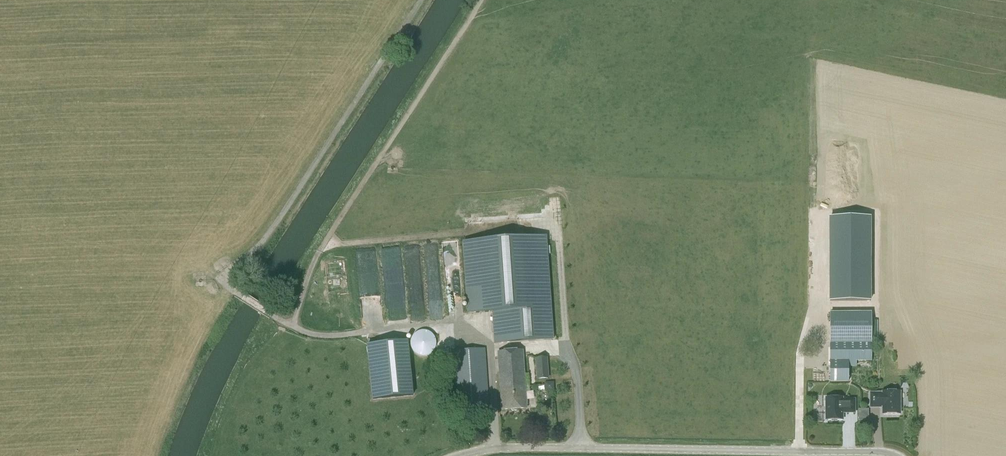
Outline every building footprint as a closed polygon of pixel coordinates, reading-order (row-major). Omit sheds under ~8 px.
[(830,217),(829,301),(870,302),(871,218),(830,217)] [(544,237),(465,242),(469,313),(492,312),(494,344),(551,340),(544,237)] [(871,313),(830,313),(830,382),(848,382),(848,362),(871,362),(871,313)] [(434,344),(435,341),(434,339),(434,337),(433,334),(431,333),(429,331),(427,330),(424,329),(422,329),(419,329),(417,330),(415,332),(413,333),(412,335),(411,338),(410,340),(410,342),(411,345),(412,347),(413,349),(415,351),(417,352),(419,353),(422,354),(424,353),(426,353),(429,352),(431,350),(432,348),(434,346),(434,344)] [(413,396),(407,341),(367,345),(373,400),(413,396)] [(451,360),(451,348),(439,349),(440,360),(451,360)] [(485,349),(452,351),(456,406),(489,404),(485,349)] [(522,350),(498,352),(502,410),(526,408),(522,350)] [(536,359),(538,379),(548,378),(547,358),(536,359)] [(554,390),(554,382),(546,381),(546,390),(554,390)] [(883,394),(871,394),(871,407),(879,407),(879,406),(883,406),(883,414),(899,414),(899,392),(883,392),(883,394)] [(842,398),(826,398),(826,420),(842,420),(843,413),(842,412),(847,412),(847,413),(855,413),(855,400),(842,400),(842,398)] [(869,419),(869,409),(859,409),(860,420),(869,419)]
